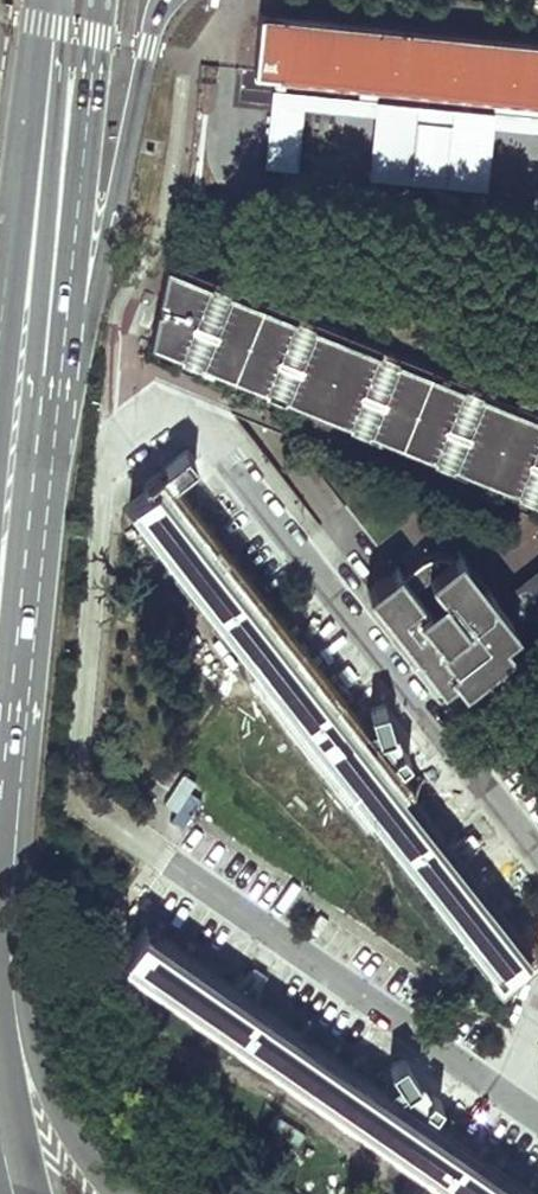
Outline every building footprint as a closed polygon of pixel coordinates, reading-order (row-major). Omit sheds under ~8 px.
[(255,70),(537,98),(537,44),(260,16),(255,70)] [(177,262),(174,269),(163,264),(156,296),(161,298),(159,310),(154,309),(147,342),(183,357),(202,308),(216,314),(196,362),(265,391),(285,342),(302,349),(282,398),(348,425),(369,376),(385,383),(365,432),(433,459),(453,411),(470,418),(451,466),(517,494),(537,446),(537,409),(177,262)] [(202,308),(183,357),(196,362),(216,314),(202,308)] [(285,342),(265,391),(282,398),(302,349),(285,342)] [(369,376),(348,425),(365,432),(385,383),(369,376)] [(453,411),(433,459),(451,466),(470,418),(453,411)] [(517,494),(534,501),(537,491),(537,446),(517,494)] [(130,506),(496,973),(527,953),(362,741),(391,732),(382,696),(366,700),(371,720),(349,726),(163,487),(193,463),(185,453),(159,474),(158,472),(143,481),(150,490),(130,506)] [(395,564),(364,588),(432,675),(445,665),(452,674),(459,683),(476,670),(469,660),(484,648),(492,657),(510,644),(503,633),(496,625),(509,615),(495,599),(457,548),(449,554),(445,552),(441,550),(436,548),(433,549),(415,560),(442,594),(427,606),(399,570),(395,564)] [(442,594),(415,560),(399,570),(427,606),(442,594)] [(537,612),(537,577),(495,599),(509,615),(515,623),(537,612)] [(515,623),(509,615),(496,625),(503,633),(515,623)] [(476,670),(492,657),(484,648),(469,660),(476,670)] [(452,674),(445,665),(432,675),(439,684),(452,674)] [(461,1193),(525,1193),(392,1100),(419,1080),(399,1051),(385,1059),(397,1079),(376,1090),(145,931),(124,959),(461,1193)]
